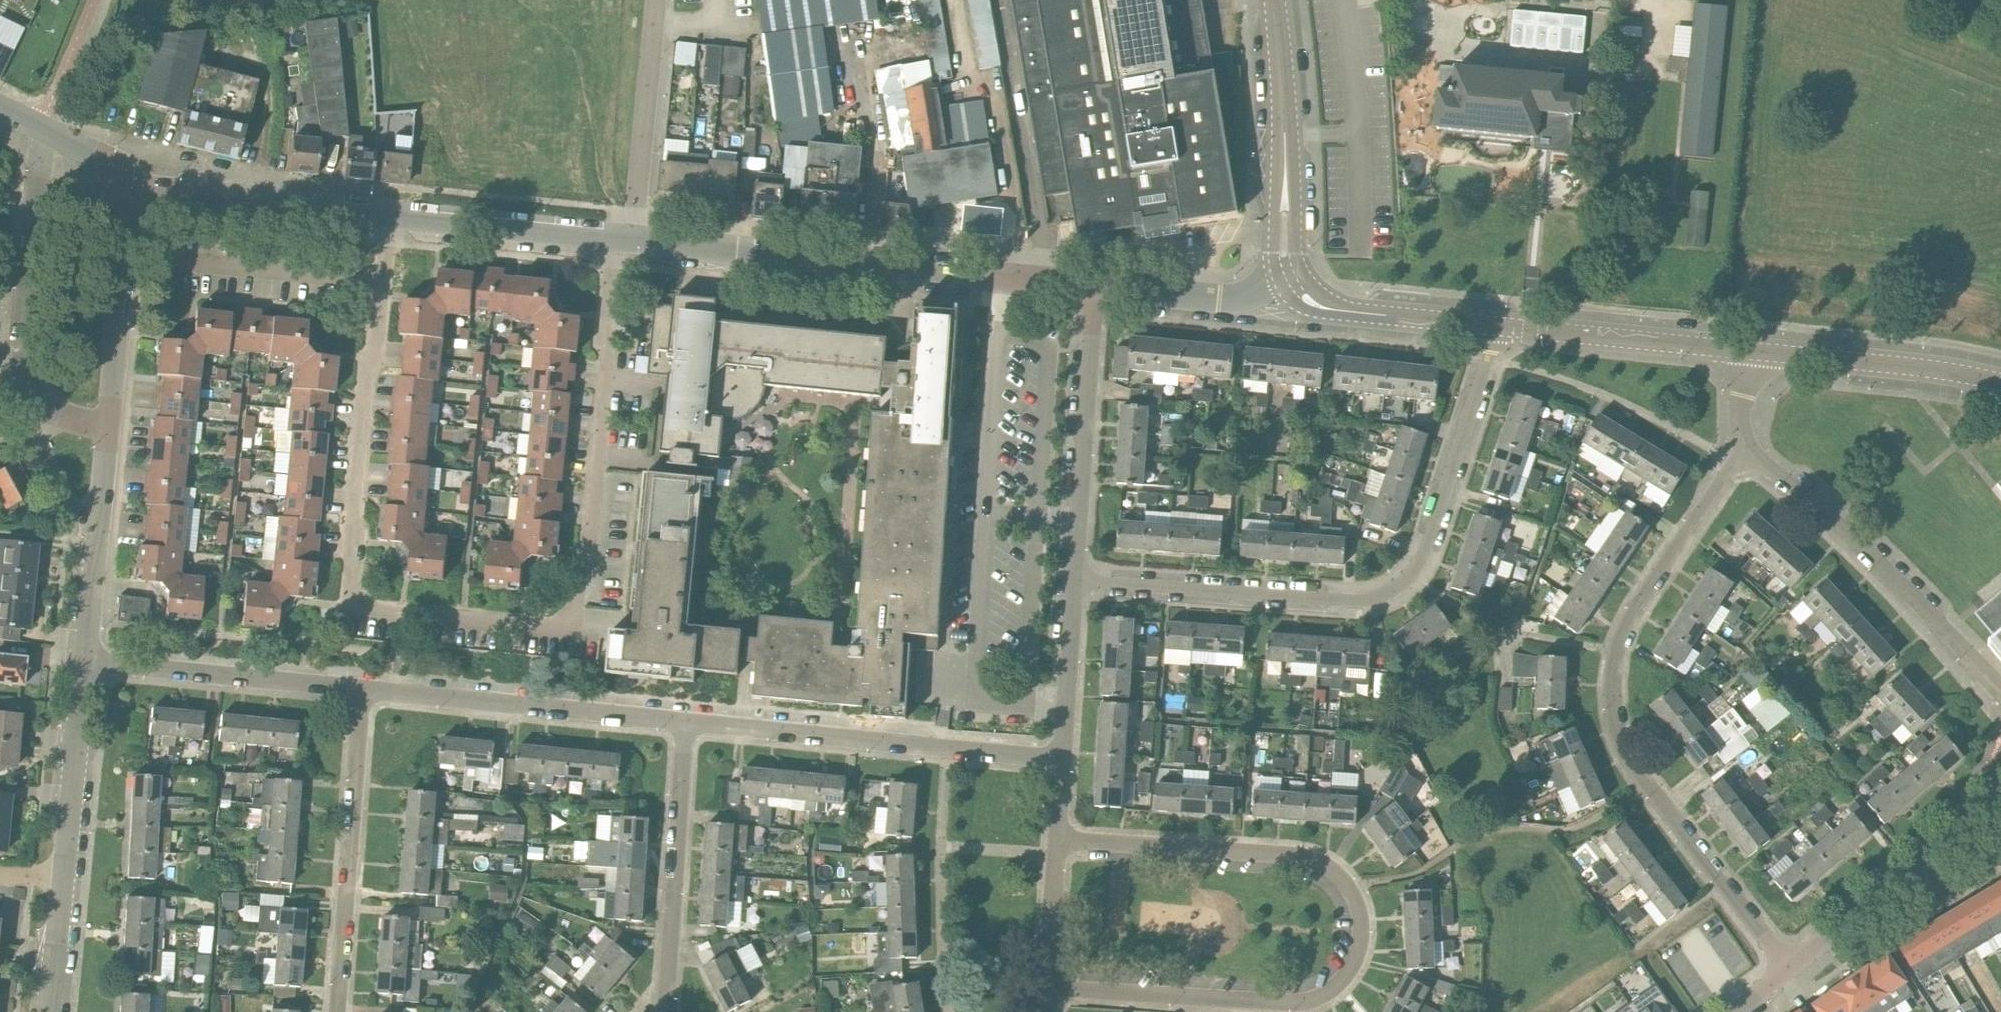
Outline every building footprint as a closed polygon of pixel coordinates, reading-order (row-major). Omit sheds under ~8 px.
[(765,38),(777,118),(813,113),(801,30),(880,19),(877,0),(759,0),(765,38)] [(940,0),(932,0),(921,2),(923,12),(941,9),(940,0)] [(990,0),(968,0),(970,8),(991,4),(990,0)] [(1045,196),(1071,192),(1075,218),(1078,237),(1182,220),(1182,223),(1239,214),(1215,73),(1207,28),(1203,0),(1012,0),(1045,196)] [(993,15),(991,4),(970,8),(971,18),(993,15)] [(1690,73),(1682,154),(1711,157),(1727,7),(1697,4),(1691,60),(1669,57),(1668,70),(1690,73)] [(943,18),(941,9),(923,12),(924,22),(943,18)] [(1587,17),(1514,10),(1511,47),(1583,54),(1587,17)] [(994,25),(993,15),(971,18),(973,29),(994,25)] [(944,28),(943,18),(924,22),(926,31),(944,28)] [(358,36),(356,20),(342,22),(344,38),(358,36)] [(316,105),(321,137),(348,136),(345,111),(337,21),(305,24),(316,105)] [(996,36),(994,25),(973,29),(975,39),(996,36)] [(1632,26),(1628,61),(1643,63),(1647,28),(1632,26)] [(928,41),(946,38),(944,28),(926,31),(928,41)] [(184,113),(196,66),(205,31),(154,37),(138,101),(184,113)] [(998,46),(996,36),(975,39),(977,50),(998,46)] [(948,48),(946,38),(928,41),(929,51),(948,48)] [(695,67),(697,44),(678,42),(676,65),(695,67)] [(14,51),(0,44),(0,80),(14,51)] [(719,87),(721,74),(723,47),(708,45),(704,86),(719,87)] [(998,46),(977,50),(978,60),(1000,56),(998,46)] [(746,50),(724,48),(721,74),(725,75),(740,76),(743,77),(746,50)] [(931,61),(949,58),(948,48),(929,51),(931,61)] [(1000,56),(978,60),(980,70),(1001,67),(1000,56)] [(951,67),(949,58),(931,61),(933,71),(951,67)] [(196,66),(184,113),(176,144),(238,159),(257,82),(196,66)] [(953,77),(951,67),(933,71),(934,80),(953,77)] [(1434,129),(1537,139),(1537,137),(1544,138),(1553,139),(1552,150),(1569,152),(1573,115),(1581,116),(1583,99),(1576,98),(1576,97),(1562,96),(1564,78),(1456,68),(1454,89),(1450,88),(1450,92),(1438,91),(1434,129)] [(884,120),(885,120),(897,118),(893,93),(889,70),(877,72),(876,72),(884,120)] [(737,101),(740,76),(725,75),(723,99),(737,101)] [(911,208),(911,210),(998,196),(990,144),(952,150),(945,109),(941,85),(893,93),(897,118),(902,152),(905,174),(911,208)] [(984,102),(945,109),(952,150),(990,144),(984,102)] [(321,137),(316,105),(296,108),(299,122),(297,132),(293,132),(289,172),(317,175),(321,137)] [(374,181),(377,152),(361,151),(363,137),(349,135),(345,178),(374,181)] [(407,184),(412,138),(397,136),(395,151),(385,150),(382,182),(407,184)] [(859,183),(863,148),(811,143),(802,224),(855,230),(858,199),(862,199),(863,184),(859,183)] [(890,151),(888,173),(905,174),(902,152),(890,151)] [(661,190),(685,192),(689,154),(670,152),(668,164),(663,164),(661,190)] [(689,154),(685,192),(707,194),(710,166),(709,166),(710,156),(689,154)] [(710,163),(710,166),(707,194),(734,197),(737,166),(710,163)] [(781,222),(785,191),(784,185),(783,185),(784,176),(758,174),(753,219),(781,222)] [(1005,208),(966,203),(963,230),(1002,235),(1005,208)] [(911,210),(911,208),(885,205),(882,232),(915,236),(911,210)] [(1703,248),(1708,208),(1691,206),(1687,246),(1703,248)] [(493,311),(497,270),(489,269),(488,276),(476,274),(472,309),(493,311)] [(493,311),(513,313),(517,278),(505,277),(506,270),(497,270),(493,311)] [(472,316),(472,309),(476,274),(452,272),(452,277),(440,276),(438,294),(436,293),(428,299),(428,302),(410,300),(409,312),(404,311),(401,335),(408,336),(444,339),(446,316),(450,314),(472,316)] [(517,278),(513,313),(513,320),(536,322),(539,326),(537,349),(571,352),(578,353),(581,329),(576,329),(577,317),(559,315),(559,313),(554,306),(551,305),(553,287),(541,286),(541,281),(517,278)] [(699,468),(699,467),(731,470),(729,494),(730,494),(730,486),(751,488),(752,473),(753,473),(754,459),(732,457),(732,459),(720,458),(724,420),(734,420),(744,417),(752,412),(759,405),(764,396),(766,386),(881,398),(883,389),(885,364),(888,339),(735,323),(736,312),(716,310),(717,300),(675,296),(674,306),(655,304),(648,374),(669,376),(661,453),(673,454),(672,464),(669,464),(669,465),(676,466),(699,468)] [(885,364),(883,389),(895,390),(893,416),(874,414),(859,632),(864,632),(862,649),(833,647),(835,624),(761,617),(759,639),(748,638),(746,656),(752,663),(757,663),(753,696),(863,707),(864,699),(873,700),(872,718),(907,720),(911,650),(938,652),(954,420),(952,420),(957,348),(959,310),(957,310),(957,311),(919,309),(919,307),(917,307),(914,346),(912,346),(911,360),(892,362),(892,360),(891,360),(891,364),(885,364)] [(249,352),(253,310),(245,309),(244,316),(231,315),(227,350),(249,352)] [(253,310),(249,352),(269,354),(273,319),(261,318),(261,311),(253,310)] [(227,357),(227,350),(231,315),(208,313),(207,318),(196,317),(194,334),(191,334),(184,340),(184,342),(166,341),(164,352),(159,352),(157,376),(163,376),(199,380),(201,357),(205,355),(227,357)] [(273,319),(269,354),(269,361),(291,364),(294,366),(291,389),(326,393),(334,394),(336,370),(331,369),(332,358),(315,356),(315,353),(309,346),(306,345),(308,328),(296,326),(297,322),(273,319)] [(470,340),(471,329),(462,329),(461,339),(470,340)] [(519,346),(520,334),(510,333),(509,345),(519,346)] [(444,339),(408,336),(406,356),(442,360),(444,339)] [(1130,369),(1155,371),(1158,340),(1132,338),(1131,348),(1117,346),(1114,379),(1129,380),(1130,369)] [(1158,340),(1155,371),(1180,374),(1183,343),(1158,340)] [(501,355),(502,344),(492,343),(491,354),(501,355)] [(1183,343),(1180,374),(1205,376),(1208,345),(1183,343)] [(1208,345),(1205,376),(1231,379),(1234,348),(1208,345)] [(571,352),(537,349),(535,369),(576,373),(577,365),(570,364),(571,352)] [(1244,380),(1270,383),(1273,352),(1247,349),(1244,380)] [(475,352),(474,363),(484,364),(485,353),(475,352)] [(1273,352),(1270,383),(1295,385),(1298,354),(1273,352)] [(1298,354),(1295,385),(1321,388),(1324,357),(1298,354)] [(442,360),(406,356),(404,377),(434,380),(434,382),(439,382),(442,360)] [(1360,392),(1363,361),(1337,358),(1333,389),(1360,392)] [(1385,395),(1388,364),(1363,361),(1360,392),(1385,395)] [(484,364),(474,363),(473,373),(483,374),(484,364)] [(1410,397),(1413,367),(1388,364),(1385,395),(1410,397)] [(1413,367),(1410,397),(1436,400),(1439,369),(1413,367)] [(226,381),(227,370),(217,369),(216,380),(226,381)] [(576,373),(535,369),(532,391),(537,391),(567,394),(568,381),(575,382),(576,373)] [(275,386),(276,375),(267,374),(265,385),(275,386)] [(490,375),(489,387),(498,387),(499,376),(490,375)] [(199,380),(163,376),(161,397),(197,401),(199,380)] [(434,380),(404,377),(399,377),(397,399),(432,402),(434,382),(434,380)] [(1161,404),(1161,397),(1152,397),(1153,384),(1141,383),(1141,390),(1130,389),(1130,402),(1161,404)] [(257,395),(258,384),(247,384),(246,394),(257,395)] [(1152,397),(1161,397),(1162,385),(1153,384),(1152,397)] [(498,387),(489,387),(488,397),(497,398),(498,387)] [(326,393),(291,389),(289,410),(332,414),(332,406),(325,405),(326,393)] [(1193,400),(1203,401),(1204,390),(1194,389),(1193,400)] [(1204,390),(1203,401),(1213,402),(1214,391),(1204,390)] [(537,391),(535,413),(570,416),(572,394),(567,394),(537,391)] [(230,404),(240,406),(241,394),(231,393),(230,404)] [(472,395),(471,406),(479,408),(480,396),(472,395)] [(1267,407),(1268,396),(1258,395),(1257,407),(1267,407)] [(1518,395),(1509,420),(1533,428),(1541,403),(1518,395)] [(197,401),(161,397),(159,418),(190,421),(190,422),(195,423),(197,401)] [(1283,409),(1293,410),(1294,399),(1284,398),(1283,409)] [(432,402),(397,399),(395,420),(430,424),(432,402)] [(1303,411),(1304,400),(1294,399),(1293,410),(1303,411)] [(240,406),(230,404),(229,414),(239,415),(240,406)] [(479,408),(471,406),(469,418),(478,419),(479,408)] [(1121,432),(1146,434),(1148,408),(1123,406),(1121,432)] [(332,414),(289,410),(287,432),(292,433),(292,431),(322,434),(323,421),(331,422),(332,414)] [(1392,420),(1393,412),(1382,411),(1381,419),(1392,420)] [(570,416),(535,413),(533,435),(568,438),(570,416)] [(245,416),(244,427),(253,428),(254,417),(245,416)] [(1583,442),(1606,456),(1622,429),(1600,416),(1583,442)] [(190,421),(159,418),(155,417),(153,439),(188,443),(190,422),(190,421)] [(486,419),(484,430),(494,430),(495,420),(486,419)] [(430,424),(395,420),(392,442),(428,446),(430,424)] [(1533,428),(1509,420),(1501,445),(1525,453),(1533,428)] [(1548,421),(1545,431),(1557,435),(1560,425),(1548,421)] [(1163,425),(1162,435),(1174,436),(1174,426),(1163,425)] [(253,428),(244,427),(243,438),(252,439),(253,428)] [(1403,428),(1395,453),(1420,461),(1428,436),(1403,428)] [(1622,429),(1606,456),(1627,469),(1643,442),(1622,429)] [(494,430),(484,430),(483,441),(492,441),(494,430)] [(292,431),(292,433),(290,453),(325,457),(327,435),(322,434),(292,431)] [(1557,435),(1545,431),(1542,441),(1554,445),(1557,435)] [(1120,457),(1145,459),(1146,434),(1121,432),(1120,457)] [(1369,432),(1365,443),(1376,447),(1380,436),(1369,432)] [(568,438),(533,435),(531,457),(565,460),(568,438)] [(1174,436),(1162,435),(1161,445),(1173,446),(1174,436)] [(226,448),(235,449),(237,437),(227,436),(226,448)] [(467,438),(466,449),(475,450),(476,439),(467,438)] [(188,443),(153,439),(150,461),(186,465),(188,443)] [(428,446),(392,442),(390,464),(395,465),(395,464),(426,467),(426,466),(428,446)] [(1643,442),(1627,469),(1649,482),(1665,455),(1643,442)] [(1376,447),(1365,443),(1362,451),(1373,455),(1376,447)] [(1525,453),(1501,445),(1493,469),(1517,477),(1525,453)] [(235,449),(226,448),(225,458),(234,459),(235,449)] [(475,450),(466,449),(465,460),(475,461),(475,450)] [(1326,463),(1330,453),(1321,450),(1321,455),(1322,455),(1322,459),(1326,463)] [(325,457),(290,453),(288,475),(323,479),(325,457)] [(660,464),(669,465),(669,464),(672,464),(673,454),(661,453),(660,464)] [(1420,461),(1395,453),(1387,477),(1412,485),(1420,461)] [(1665,455),(1649,482),(1671,495),(1687,469),(1665,455)] [(531,457),(529,477),(529,478),(558,481),(563,482),(565,460),(531,457)] [(1145,459),(1120,457),(1118,484),(1143,485),(1145,459)] [(241,459),(239,471),(249,472),(251,460),(241,459)] [(186,465),(150,461),(148,483),(184,486),(186,465)] [(17,462),(0,472),(0,496),(6,508),(34,494),(17,462)] [(481,462),(480,473),(489,473),(490,462),(481,462)] [(395,464),(395,465),(393,486),(428,489),(430,467),(426,466),(426,467),(395,464)] [(435,485),(445,486),(445,465),(435,464),(435,485)] [(1517,477),(1493,469),(1485,493),(1509,501),(1517,477)] [(1532,469),(1529,478),(1540,482),(1543,473),(1532,469)] [(249,472),(239,471),(248,483),(249,472)] [(489,473),(480,473),(480,484),(489,484),(489,473)] [(738,675),(743,632),(683,626),(698,479),(674,477),(646,474),(632,611),(642,612),(640,633),(611,630),(607,674),(696,683),(697,671),(738,675)] [(288,475),(286,496),(321,499),(323,479),(288,475)] [(1170,486),(1171,476),(1160,475),(1159,485),(1170,486)] [(529,478),(529,477),(524,476),(521,499),(563,503),(564,495),(557,494),(558,481),(529,478)] [(1412,485),(1387,477),(1380,501),(1404,509),(1412,485)] [(1350,489),(1349,491),(1360,494),(1363,483),(1344,478),(1341,486),(1350,489)] [(1540,482),(1529,478),(1525,488),(1537,492),(1540,482)] [(222,490),(231,491),(232,480),(223,480),(222,490)] [(462,481),(461,492),(471,493),(472,481),(462,481)] [(184,486),(148,483),(146,505),(151,505),(182,509),(182,507),(184,486)] [(1607,493),(1612,487),(1606,483),(1602,489),(1607,493)] [(1624,486),(1618,483),(1611,494),(1625,493),(1624,486)] [(428,489),(393,486),(391,506),(426,510),(428,489)] [(1320,505),(1322,505),(1321,518),(1320,537),(1318,563),(1344,564),(1346,539),(1341,539),(1342,529),(1331,528),(1333,500),(1330,498),(1331,489),(1320,488),(1320,505)] [(230,502),(231,491),(222,490),(221,501),(230,502)] [(1360,494),(1349,491),(1347,499),(1357,503),(1366,506),(1362,517),(1373,521),(1371,526),(1396,534),(1404,509),(1380,501),(1360,494)] [(471,493),(461,492),(461,504),(470,505),(471,493)] [(1147,505),(1148,493),(1138,492),(1137,504),(1147,505)] [(1148,493),(1147,505),(1157,505),(1158,493),(1148,493)] [(1188,507),(1198,508),(1199,496),(1189,495),(1188,507)] [(319,523),(321,499),(286,496),(284,517),(283,519),(319,523)] [(1199,496),(1198,508),(1208,509),(1209,497),(1199,496)] [(563,503),(521,499),(519,520),(554,524),(554,523),(555,511),(562,512),(563,503)] [(1261,513),(1271,514),(1272,502),(1262,501),(1261,513)] [(236,502),(235,513),(245,514),(246,503),(236,502)] [(1272,502),(1271,514),(1281,515),(1282,503),(1272,502)] [(182,509),(151,505),(149,526),(184,530),(186,507),(182,507),(182,509)] [(485,516),(486,506),(477,505),(476,515),(485,516)] [(1321,518),(1322,505),(1320,505),(1312,505),(1311,517),(1321,518)] [(426,510),(391,506),(384,506),(382,529),(387,530),(386,541),(403,543),(403,546),(409,553),(412,553),(410,571),(422,572),(421,577),(445,580),(449,538),(428,536),(424,532),(426,510)] [(1607,531),(1614,535),(1634,550),(1649,528),(1621,510),(1607,531)] [(245,514),(235,513),(233,524),(244,525),(245,514)] [(1735,538),(1754,555),(1775,532),(1756,515),(1735,538)] [(1470,540),(1493,548),(1502,524),(1478,516),(1470,540)] [(276,539),(318,544),(319,536),(311,535),(313,522),(283,519),(284,517),(279,517),(276,539)] [(554,524),(519,520),(517,542),(513,544),(491,542),(487,584),(510,586),(510,582),(522,583),(524,565),(527,565),(534,559),(534,556),(553,558),(554,547),(558,547),(561,523),(554,523),(554,524)] [(218,522),(217,533),(226,534),(228,523),(218,522)] [(1118,548),(1144,550),(1146,524),(1120,522),(1118,548)] [(1169,551),(1171,526),(1146,524),(1144,550),(1169,551)] [(149,526),(146,547),(146,548),(181,552),(184,530),(149,526)] [(1194,553),(1196,528),(1171,526),(1169,551),(1194,553)] [(1222,530),(1196,528),(1194,553),(1220,555),(1222,530)] [(1268,559),(1270,534),(1244,532),(1242,557),(1268,559)] [(1775,532),(1754,555),(1772,572),(1793,549),(1775,532)] [(226,534),(217,533),(216,544),(225,545),(226,534)] [(1293,561),(1295,535),(1270,534),(1268,559),(1293,561)] [(1318,563),(1320,537),(1295,535),(1293,561),(1318,563)] [(1634,550),(1614,535),(1599,556),(1620,571),(1634,550)] [(310,551),(318,552),(318,544),(276,539),(274,560),(308,563),(310,551)] [(1493,548),(1470,540),(1462,564),(1496,575),(1501,560),(1513,564),(1514,559),(1525,563),(1527,557),(1516,554),(1505,550),(1505,553),(1493,548)] [(0,542),(0,570),(3,570),(34,574),(37,546),(0,542)] [(1505,550),(1516,554),(1518,545),(1508,542),(1505,550)] [(241,557),(242,546),(232,545),(231,556),(241,557)] [(146,548),(146,547),(140,546),(137,570),(136,582),(151,583),(151,585),(165,601),(167,602),(165,617),(167,617),(168,612),(177,613),(177,618),(200,621),(205,578),(182,576),(179,573),(181,552),(146,548)] [(1793,549),(1772,572),(1792,590),(1813,566),(1793,549)] [(1620,571),(1599,556),(1585,577),(1606,591),(1620,571)] [(316,564),(308,563),(274,560),(272,582),(268,585),(247,583),(242,625),(265,627),(266,622),(277,623),(280,605),(283,606),(290,600),(290,597),(308,599),(309,587),(314,588),(316,564)] [(1496,575),(1462,564),(1454,588),(1477,596),(1485,572),(1495,576),(1496,575)] [(3,570),(0,570),(0,598),(31,602),(34,574),(3,570)] [(237,571),(230,570),(229,580),(236,581),(237,571)] [(1697,592),(1719,605),(1733,583),(1712,570),(1697,592)] [(1504,588),(1508,579),(1497,575),(1493,584),(1504,588)] [(1606,591),(1585,577),(1571,598),(1592,612),(1606,591)] [(1797,629),(1804,637),(1813,629),(1812,628),(1820,620),(1843,599),(1827,581),(1803,602),(1814,613),(1797,629)] [(1684,613),(1705,626),(1719,605),(1697,592),(1684,613)] [(2000,648),(2000,593),(1974,616),(2000,648)] [(1783,609),(1790,602),(1782,595),(1775,602),(1783,609)] [(145,624),(148,599),(120,596),(117,621),(145,624)] [(17,642),(18,628),(29,629),(31,602),(0,598),(0,640),(17,642)] [(1592,612),(1571,598),(1556,619),(1577,633),(1592,612)] [(1843,599),(1820,620),(1838,640),(1862,619),(1843,599)] [(1730,611),(1739,617),(1745,609),(1735,603),(1730,611)] [(1437,606),(1417,621),(1432,641),(1452,626),(1437,606)] [(1739,617),(1730,611),(1725,620),(1734,625),(1739,617)] [(1670,634),(1691,647),(1705,626),(1684,613),(1670,634)] [(1110,618),(1108,645),(1134,646),(1136,620),(1110,618)] [(1862,619),(1838,640),(1855,658),(1879,637),(1862,619)] [(1438,650),(1432,641),(1417,621),(1396,637),(1411,657),(1423,648),(1437,666),(1446,660),(1438,650)] [(1193,651),(1195,626),(1169,624),(1167,649),(1193,651)] [(1218,653),(1220,627),(1195,626),(1193,651),(1218,653)] [(1220,627),(1218,653),(1244,654),(1246,629),(1220,627)] [(1813,629),(1804,637),(1810,643),(1819,636),(1813,629)] [(967,642),(968,631),(957,631),(956,636),(956,641),(967,642)] [(1691,647),(1670,634),(1656,656),(1677,669),(1691,647)] [(1294,662),(1296,637),(1269,636),(1268,661),(1294,662)] [(1317,664),(1319,639),(1296,637),(1294,662),(1317,664)] [(1855,658),(1847,666),(1838,674),(1844,680),(1861,665),(1873,678),(1896,656),(1879,637),(1855,658)] [(1151,638),(1150,647),(1161,648),(1162,639),(1151,638)] [(1317,664),(1317,678),(1332,678),(1331,689),(1341,690),(1342,679),(1344,640),(1319,639),(1317,664)] [(1355,691),(1355,680),(1369,681),(1370,668),(1372,642),(1344,640),(1342,679),(1341,690),(1355,691)] [(1134,646),(1108,645),(1106,670),(1132,671),(1134,646)] [(1438,650),(1446,660),(1452,655),(1445,645),(1438,650)] [(1701,654),(1710,660),(1715,652),(1706,646),(1701,654)] [(1161,648),(1150,647),(1150,656),(1161,657),(1161,648)] [(1710,660),(1701,654),(1695,662),(1704,668),(1710,660)] [(1539,679),(1539,683),(1565,684),(1566,658),(1541,657),(1514,656),(1513,678),(1539,679)] [(0,657),(0,683),(23,685),(23,683),(26,682),(30,679),(30,675),(27,671),(24,669),(25,659),(0,657)] [(1838,674),(1847,666),(1840,658),(1831,666),(1838,674)] [(1190,674),(1191,663),(1180,662),(1179,673),(1190,674)] [(1206,675),(1216,676),(1216,665),(1206,664),(1206,675)] [(1216,665),(1216,676),(1226,676),(1226,665),(1216,665)] [(1132,671),(1106,670),(1104,696),(1130,698),(1132,671)] [(1157,683),(1158,673),(1146,672),(1146,683),(1157,683)] [(1281,685),(1291,686),(1292,674),(1282,673),(1281,685)] [(1292,674),(1291,686),(1300,686),(1301,675),(1292,674)] [(1876,728),(1878,731),(1918,695),(1901,676),(1878,697),(1888,708),(1871,724),(1876,728)] [(1565,684),(1539,683),(1538,709),(1564,710),(1565,684)] [(1704,698),(1713,691),(1708,683),(1698,691),(1704,698)] [(1512,711),(1513,688),(1501,688),(1501,711),(1512,711)] [(1858,688),(1852,694),(1856,699),(1863,693),(1858,688)] [(1669,727),(1689,712),(1672,691),(1653,707),(1669,727)] [(1713,691),(1704,698),(1710,706),(1719,699),(1713,691)] [(1770,693),(1748,710),(1766,732),(1788,715),(1770,693)] [(1918,695),(1878,731),(1883,736),(1886,739),(1903,724),(1913,735),(1936,714),(1918,695)] [(1209,697),(1188,696),(1188,709),(1208,710),(1209,697)] [(1104,704),(1102,730),(1128,732),(1130,706),(1104,704)] [(1304,708),(1301,725),(1310,727),(1314,710),(1304,708)] [(162,747),(168,748),(167,756),(174,756),(175,748),(176,738),(179,712),(153,709),(150,735),(163,737),(162,747)] [(179,712),(176,738),(181,738),(202,740),(204,714),(179,712)] [(1684,747),(1704,731),(1689,712),(1669,727),(1684,747)] [(17,742),(20,716),(0,714),(0,740),(17,742)] [(220,742),(245,745),(248,719),(222,716),(220,742)] [(248,719),(245,745),(270,747),(273,721),(248,719)] [(273,721),(270,747),(296,750),(298,724),(273,721)] [(1142,732),(1154,733),(1155,723),(1143,722),(1142,732)] [(1584,753),(1574,729),(1536,745),(1547,769),(1561,763),(1584,753)] [(1128,732),(1102,730),(1101,755),(1126,757),(1128,732)] [(1704,731),(1684,747),(1700,767),(1720,752),(1704,731)] [(1154,733),(1142,732),(1141,742),(1154,743),(1154,733)] [(1922,734),(1915,741),(1923,749),(1930,743),(1922,734)] [(440,764),(466,766),(469,741),(443,739),(440,764)] [(1947,739),(1927,755),(1943,775),(1964,758),(1947,739)] [(0,740),(0,767),(15,768),(17,742),(0,740)] [(1336,740),(1335,762),(1334,774),(1343,775),(1346,741),(1336,740)] [(469,741),(466,766),(464,790),(473,791),(474,780),(480,780),(481,769),(491,770),(489,787),(502,789),(504,759),(492,758),(494,744),(469,741)] [(1923,749),(1915,741),(1907,748),(1915,756),(1923,749)] [(535,793),(541,793),(546,749),(520,746),(518,761),(509,760),(507,783),(518,784),(519,772),(531,774),(530,783),(536,784),(535,793)] [(546,749),(541,793),(547,794),(548,785),(553,785),(554,776),(568,777),(570,751),(546,749)] [(570,751),(568,777),(593,780),(596,754),(570,751)] [(1175,763),(1185,764),(1186,752),(1176,751),(1175,763)] [(1186,752),(1185,764),(1196,764),(1196,753),(1186,752)] [(1584,753),(1561,763),(1571,786),(1594,776),(1584,753)] [(596,754),(593,780),(592,789),(591,799),(597,799),(598,790),(602,791),(603,781),(618,782),(621,757),(596,754)] [(1221,766),(1222,754),(1210,754),(1210,765),(1221,766)] [(1126,757),(1101,755),(1099,780),(1125,782),(1126,757)] [(1943,775),(1927,755),(1908,771),(1924,791),(1943,775)] [(1285,770),(1286,758),(1274,757),(1273,769),(1285,770)] [(1294,759),(1286,758),(1285,770),(1293,770),(1294,759)] [(1394,798),(1408,774),(1400,758),(1381,790),(1394,798)] [(1334,774),(1335,762),(1324,762),(1324,773),(1334,774)] [(1875,772),(1883,781),(1890,774),(1882,765),(1875,772)] [(768,797),(770,772),(744,769),(743,784),(729,783),(728,803),(741,804),(742,795),(755,796),(754,805),(761,806),(759,825),(765,826),(767,807),(768,797)] [(1924,791),(1908,771),(1889,788),(1905,807),(1924,791)] [(770,772),(768,797),(778,798),(793,800),(795,774),(770,772)] [(1139,782),(1150,783),(1151,772),(1139,772),(1139,782)] [(1883,781),(1875,772),(1867,779),(1875,788),(1883,781)] [(1749,780),(1755,788),(1764,781),(1759,774),(1758,773),(1749,780)] [(816,820),(820,776),(795,774),(793,800),(806,801),(805,810),(811,810),(810,819),(816,820)] [(135,776),(133,802),(159,804),(160,778),(135,776)] [(820,776),(816,820),(822,821),(823,812),(827,812),(828,803),(843,804),(846,779),(820,776)] [(1594,776),(1571,786),(1582,810),(1605,800),(1594,776)] [(1719,816),(1740,800),(1725,780),(1724,779),(1722,780),(1702,796),(1719,816)] [(252,806),(261,806),(298,809),(300,783),(275,781),(262,780),(261,799),(253,798),(252,806)] [(1125,782),(1099,780),(1097,806),(1123,808),(1125,782)] [(1764,781),(1755,788),(1760,795),(1770,788),(1764,781)] [(1150,783),(1139,782),(1138,792),(1150,792),(1150,783)] [(889,809),(915,811),(917,786),(892,784),(889,809)] [(1183,812),(1184,787),(1158,785),(1157,810),(1183,812)] [(1332,786),(1331,796),(1330,822),(1357,823),(1359,788),(1332,786)] [(1208,814),(1209,788),(1184,787),(1183,812),(1208,814)] [(1236,790),(1209,788),(1208,814),(1234,815),(1236,790)] [(1905,807),(1889,788),(1869,804),(1885,824),(1905,807)] [(222,789),(222,800),(231,800),(231,789),(222,789)] [(1255,817),(1281,819),(1283,793),(1257,791),(1255,817)] [(409,818),(435,820),(437,794),(411,792),(409,818)] [(1283,793),(1281,819),(1306,820),(1307,794),(1283,793)] [(1307,794),(1306,820),(1330,822),(1331,796),(1307,794)] [(9,824),(11,796),(0,795),(0,823),(9,824)] [(168,804),(178,804),(193,805),(193,798),(168,797),(168,804)] [(230,801),(222,800),(221,807),(230,808),(230,801)] [(1734,836),(1755,820),(1740,800),(1719,816),(1734,836)] [(1813,807),(1818,812),(1825,822),(1833,815),(1821,800),(1813,807)] [(1776,816),(1785,809),(1778,801),(1769,808),(1776,816)] [(1855,816),(1835,833),(1851,852),(1871,835),(1861,824),(1869,817),(1856,801),(1848,808),(1855,816)] [(159,804),(133,802),(132,827),(158,829),(159,804)] [(1364,827),(1380,847),(1400,832),(1410,824),(1417,819),(1412,811),(1406,815),(1396,803),(1364,827)] [(298,809),(261,806),(259,828),(271,829),(271,832),(296,834),(298,809)] [(915,811),(889,809),(887,834),(912,836),(915,811)] [(1825,822),(1818,812),(1810,819),(1818,828),(1825,822)] [(602,842),(621,843),(647,845),(649,819),(612,817),(611,837),(602,836),(602,842)] [(407,843),(433,845),(448,846),(449,829),(477,831),(478,821),(454,820),(443,819),(438,819),(438,821),(435,820),(409,818),(407,843)] [(1410,824),(1415,832),(1423,827),(1417,819),(1410,824)] [(1755,820),(1734,836),(1750,857),(1770,841),(1755,820)] [(0,823),(0,851),(6,852),(9,824),(0,823)] [(525,841),(526,824),(505,823),(504,840),(525,841)] [(709,824),(707,850),(733,852),(742,853),(751,854),(763,854),(764,847),(747,845),(749,827),(709,824)] [(1605,840),(1621,861),(1641,845),(1625,824),(1605,840)] [(158,829),(132,827),(130,852),(156,854),(158,829)] [(296,834),(271,832),(269,857),(294,859),(296,834)] [(1416,853),(1406,839),(1400,832),(1380,847),(1396,868),(1416,853)] [(1851,852),(1835,833),(1816,849),(1832,868),(1851,852)] [(835,852),(837,837),(822,836),(821,851),(835,852)] [(1787,839),(1780,845),(1787,854),(1795,847),(1787,839)] [(406,868),(431,870),(433,845),(407,843),(406,868)] [(647,845),(621,843),(619,869),(645,871),(647,845)] [(1641,845),(1621,861),(1636,880),(1656,865),(1641,845)] [(1787,854),(1780,845),(1772,852),(1779,860),(1787,854)] [(544,847),(529,846),(528,846),(528,856),(528,860),(543,861),(544,847)] [(209,855),(210,847),(198,847),(198,855),(209,855)] [(1832,868),(1816,849),(1797,865),(1813,884),(1832,868)] [(733,852),(707,850),(705,875),(731,876),(733,852)] [(156,854),(130,852),(129,878),(155,880),(156,854)] [(216,852),(215,866),(230,867),(231,853),(216,852)] [(269,857),(259,857),(249,856),(248,860),(258,861),(256,881),(268,882),(267,883),(293,885),(294,859),(269,857)] [(888,883),(914,882),(913,856),(887,856),(888,883)] [(516,873),(516,858),(505,858),(505,873),(516,873)] [(1592,870),(1599,878),(1608,870),(1602,862),(1592,870)] [(1656,865),(1636,880),(1652,900),(1672,884),(1656,865)] [(1813,884),(1797,865),(1776,882),(1793,901),(1813,884)] [(444,871),(431,870),(406,868),(404,895),(429,897),(429,894),(442,895),(444,871)] [(645,871),(619,869),(618,894),(644,895),(645,871)] [(1608,870),(1599,878),(1605,886),(1614,878),(1608,870)] [(869,883),(878,882),(880,882),(879,876),(869,877),(869,871),(852,872),(852,883),(869,883)] [(746,877),(731,876),(705,875),(704,900),(729,902),(738,902),(748,903),(749,896),(745,896),(746,877)] [(579,891),(599,892),(607,893),(607,888),(600,887),(601,880),(580,879),(579,891)] [(915,907),(914,882),(888,883),(889,907),(915,907)] [(508,902),(509,885),(491,884),(490,901),(508,902)] [(1672,884),(1652,900),(1668,921),(1688,905),(1672,884)] [(830,893),(829,885),(815,885),(816,901),(822,901),(830,893)] [(1991,891),(2000,907),(2000,885),(1991,891)] [(1406,891),(1407,917),(1432,916),(1431,890),(1406,891)] [(1991,891),(1973,902),(1995,939),(2000,936),(2000,907),(1991,891)] [(238,911),(239,893),(223,892),(222,909),(238,911)] [(644,895),(618,894),(607,893),(599,892),(599,897),(606,898),(605,919),(642,922),(644,895)] [(810,894),(799,894),(799,906),(810,906),(810,894)] [(457,908),(458,897),(439,896),(438,907),(457,908)] [(128,898),(126,924),(163,926),(165,901),(154,901),(154,899),(128,898)] [(729,902),(704,900),(702,926),(727,928),(729,902)] [(1624,909),(1630,917),(1639,910),(1633,902),(1624,909)] [(1995,939),(1973,902),(1954,913),(1977,950),(1995,939)] [(1442,916),(1453,916),(1452,904),(1442,904),(1442,916)] [(445,921),(446,908),(421,907),(421,919),(445,921)] [(915,907),(889,907),(890,932),(916,931),(915,907)] [(257,934),(279,936),(304,938),(306,912),(259,908),(257,934)] [(1639,910),(1630,917),(1636,925),(1645,917),(1639,910)] [(1977,950),(1954,913),(1936,924),(1958,961),(1977,950)] [(201,926),(213,927),(213,915),(202,914),(201,926)] [(531,933),(538,923),(525,914),(518,924),(531,933)] [(1408,942),(1434,941),(1432,916),(1407,917),(1408,942)] [(1442,916),(1443,926),(1453,926),(1453,916),(1442,916)] [(385,918),(383,940),(409,942),(411,920),(385,918)] [(163,926),(126,924),(125,949),(162,951),(163,926)] [(828,924),(828,933),(840,932),(839,924),(828,924)] [(1958,961),(1936,924),(1918,935),(1940,972),(1958,961)] [(798,941),(810,938),(806,926),(795,930),(798,941)] [(916,931),(890,932),(881,932),(877,932),(878,957),(875,958),(876,972),(903,971),(902,958),(916,958),(916,931)] [(1940,972),(1918,935),(1899,946),(1922,983),(1940,972)] [(304,938),(279,936),(277,959),(302,961),(304,938)] [(420,943),(409,942),(383,940),(381,967),(408,969),(422,970),(423,951),(428,952),(429,940),(420,939),(420,943)] [(575,945),(582,951),(583,950),(587,945),(580,939),(575,945)] [(704,968),(716,990),(738,978),(749,972),(738,951),(741,949),(736,939),(723,945),(712,950),(717,961),(704,968)] [(1455,940),(1443,941),(1443,951),(1455,951),(1455,940)] [(1434,941),(1408,942),(1409,969),(1435,967),(1434,941)] [(615,943),(614,944),(599,963),(618,979),(635,959),(615,943)] [(583,950),(590,956),(595,951),(587,945),(583,950)] [(162,951),(125,949),(124,974),(134,975),(148,976),(160,976),(162,951)] [(586,961),(590,956),(583,950),(579,955),(586,961)] [(209,975),(210,955),(195,954),(194,975),(209,975)] [(572,967),(555,954),(550,960),(545,955),(541,959),(547,964),(546,965),(563,978),(572,967)] [(1888,955),(1870,967),(1896,1007),(1914,995),(1888,955)] [(302,961),(277,959),(266,958),(257,957),(256,964),(266,964),(265,971),(265,986),(275,986),(296,988),(300,988),(302,961)] [(599,963),(598,962),(581,982),(602,999),(618,979),(599,963)] [(1870,967),(1869,966),(1850,979),(1873,1011),(1888,1011),(1896,1007),(1870,967)] [(408,969),(381,967),(379,994),(405,996),(408,969)] [(557,988),(564,980),(547,967),(541,974),(557,988)] [(749,973),(752,977),(759,973),(757,968),(749,973)] [(134,975),(133,986),(147,987),(148,982),(148,976),(134,975)] [(1407,977),(1395,1000),(1417,1011),(1429,989),(1407,977)] [(243,990),(244,979),(232,978),(232,981),(229,981),(229,989),(243,990)] [(751,1001),(738,978),(716,990),(728,1011),(730,1011),(751,1001)] [(1456,997),(1459,986),(1438,979),(1434,990),(1456,997)] [(1850,979),(1832,991),(1832,993),(1846,1011),(1873,1011),(1850,979)] [(825,998),(840,998),(839,981),(824,981),(825,998)] [(873,1005),(874,1011),(897,1011),(922,1008),(919,983),(889,987),(889,982),(873,984),(876,1004),(873,1005)] [(1656,984),(1629,1003),(1635,1011),(1676,1011),(1656,984)] [(1832,993),(1814,1005),(1818,1011),(1846,1011),(1832,993)] [(121,1011),(147,1011),(148,996),(122,994),(121,1011)] [(547,1011),(588,1011),(570,997),(562,1007),(554,1000),(549,1005),(537,994),(532,999),(547,1011)] [(219,996),(219,1007),(225,1007),(230,1002),(230,996),(219,996)] [(437,1008),(438,999),(427,999),(426,1007),(437,1008)] [(1972,999),(1961,1005),(1965,1011),(1979,1011),(1972,999)] [(1395,1000),(1389,1011),(1417,1011),(1395,1000)] [(1629,1003),(1617,1011),(1635,1011),(1629,1003)]
